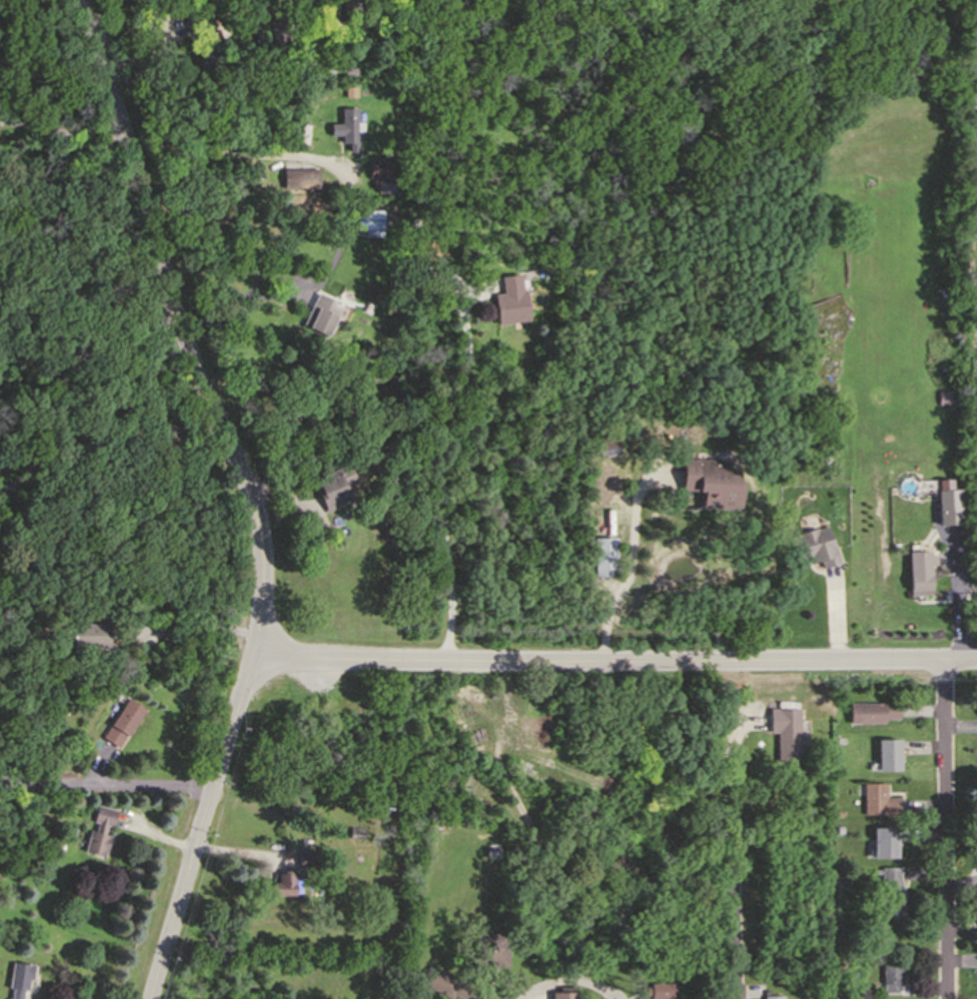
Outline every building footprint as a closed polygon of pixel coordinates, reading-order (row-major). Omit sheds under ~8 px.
[(343,9),(343,0),(360,0),(360,9),(343,9)] [(261,17),(252,18),(251,3),(260,2),(261,17)] [(189,32),(185,14),(204,10),(209,27),(189,32)] [(205,15),(209,33),(215,32),(219,48),(232,44),(224,10),(205,15)] [(270,43),(270,22),(287,22),(287,43),(270,43)] [(969,103),(976,114),(976,118),(968,125),(958,112),(969,103)] [(356,151),(344,152),(344,134),(329,135),(328,123),(342,122),(341,109),(355,108),(356,151)] [(367,159),(394,160),(393,191),(366,190),(367,159)] [(318,168),(318,187),(282,187),(282,168),(318,168)] [(381,228),(354,228),(354,209),(381,209),(381,228)] [(448,257),(441,242),(430,247),(438,262),(448,257)] [(496,324),(492,293),(500,292),(498,276),(519,273),(521,290),(524,290),(528,320),(496,324)] [(325,336),(300,324),(317,289),(341,301),(325,336)] [(597,442),(613,437),(617,452),(602,458),(597,442)] [(382,465),(392,460),(396,469),(386,474),(382,465)] [(683,460),(728,461),(727,472),(736,472),(736,474),(737,475),(737,479),(736,480),(735,483),(740,483),(738,505),(702,504),(703,488),(697,488),(697,482),(682,482),(683,460)] [(324,511),(309,478),(345,463),(353,481),(344,485),(350,500),(324,511)] [(937,531),(935,496),(958,494),(960,530),(937,531)] [(789,534),(797,531),(797,529),(800,528),(800,526),(803,525),(803,527),(815,523),(815,525),(825,522),(831,542),(832,541),(837,557),(822,562),(819,554),(810,557),(809,552),(796,556),(789,534)] [(596,539),(617,539),(618,577),(596,577),(596,539)] [(928,572),(930,595),(909,597),(907,573),(928,572)] [(71,647),(70,623),(108,623),(108,646),(71,647)] [(145,709),(118,749),(100,737),(127,697),(145,709)] [(848,723),(848,703),(898,702),(898,718),(883,718),(883,722),(848,723)] [(770,709),(799,709),(800,760),(780,759),(779,727),(770,727),(770,709)] [(877,770),(877,737),(899,737),(899,770),(877,770)] [(862,783),(885,782),(885,797),(898,797),(898,815),(863,815),(862,783)] [(32,814),(42,803),(51,811),(42,823),(32,814)] [(83,850),(89,829),(94,831),(97,822),(91,821),(96,803),(116,809),(112,826),(105,824),(103,833),(108,835),(102,856),(83,850)] [(347,835),(348,826),(363,827),(362,837),(347,835)] [(872,857),(872,827),(895,827),(895,857),(872,857)] [(296,866),(296,843),(314,843),(314,866),(296,866)] [(485,846),(498,846),(498,856),(484,856),(485,846)] [(879,866),(900,865),(902,919),(881,919),(879,866)] [(271,895),(272,881),(276,882),(276,872),(293,872),(293,877),(299,877),(299,892),(293,892),(293,895),(271,895)] [(465,933),(506,932),(507,967),(498,967),(498,974),(484,974),(484,967),(466,967),(465,933)] [(22,989),(21,998),(5,998),(10,961),(33,964),(31,979),(27,978),(26,989),(22,989)] [(881,961),(901,961),(901,983),(899,983),(900,992),(883,992),(883,983),(881,983),(881,961)] [(417,984),(426,963),(458,976),(456,979),(471,985),(465,998),(451,994),(450,997),(417,984)] [(674,998),(648,998),(648,994),(644,994),(644,986),(648,986),(648,982),(674,982),(674,998)]
